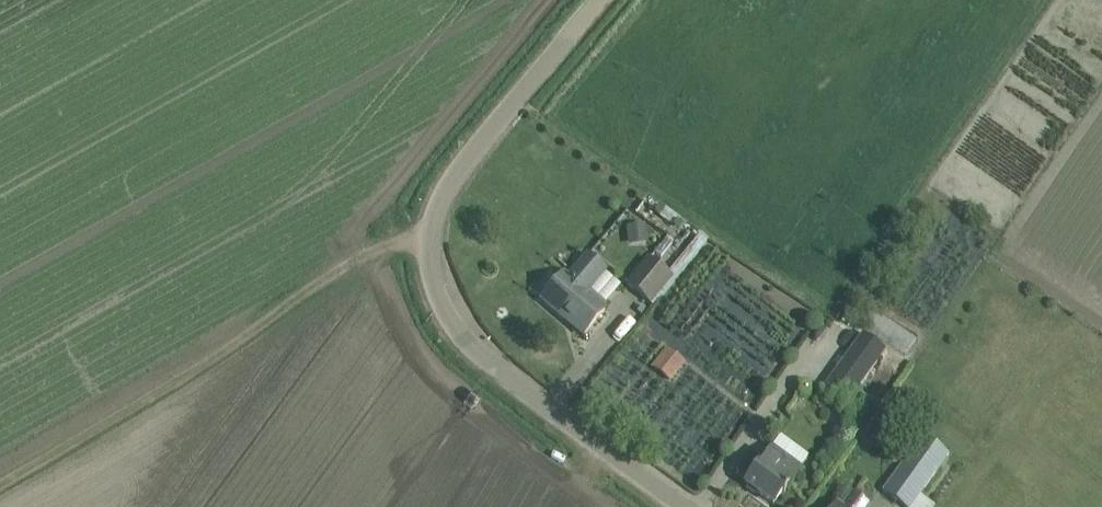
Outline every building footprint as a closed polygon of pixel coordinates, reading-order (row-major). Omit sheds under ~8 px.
[(647,244),(647,224),(627,226),(628,244),(647,244)] [(594,284),(604,272),(587,257),(567,279),(564,276),(542,301),(563,319),(566,316),(585,333),(605,311),(583,292),(591,282),(594,284)] [(647,259),(625,285),(650,306),(672,280),(667,275),(647,259)] [(863,335),(854,347),(824,390),(845,405),(884,350),(863,335)] [(670,382),(686,364),(667,348),(652,367),(670,382)] [(781,437),(773,448),(772,448),(745,485),(773,505),(808,457),(781,437)] [(925,439),(922,437),(882,492),(903,506),(911,506),(948,455),(925,439)] [(867,506),(852,495),(843,506),(867,506)]
